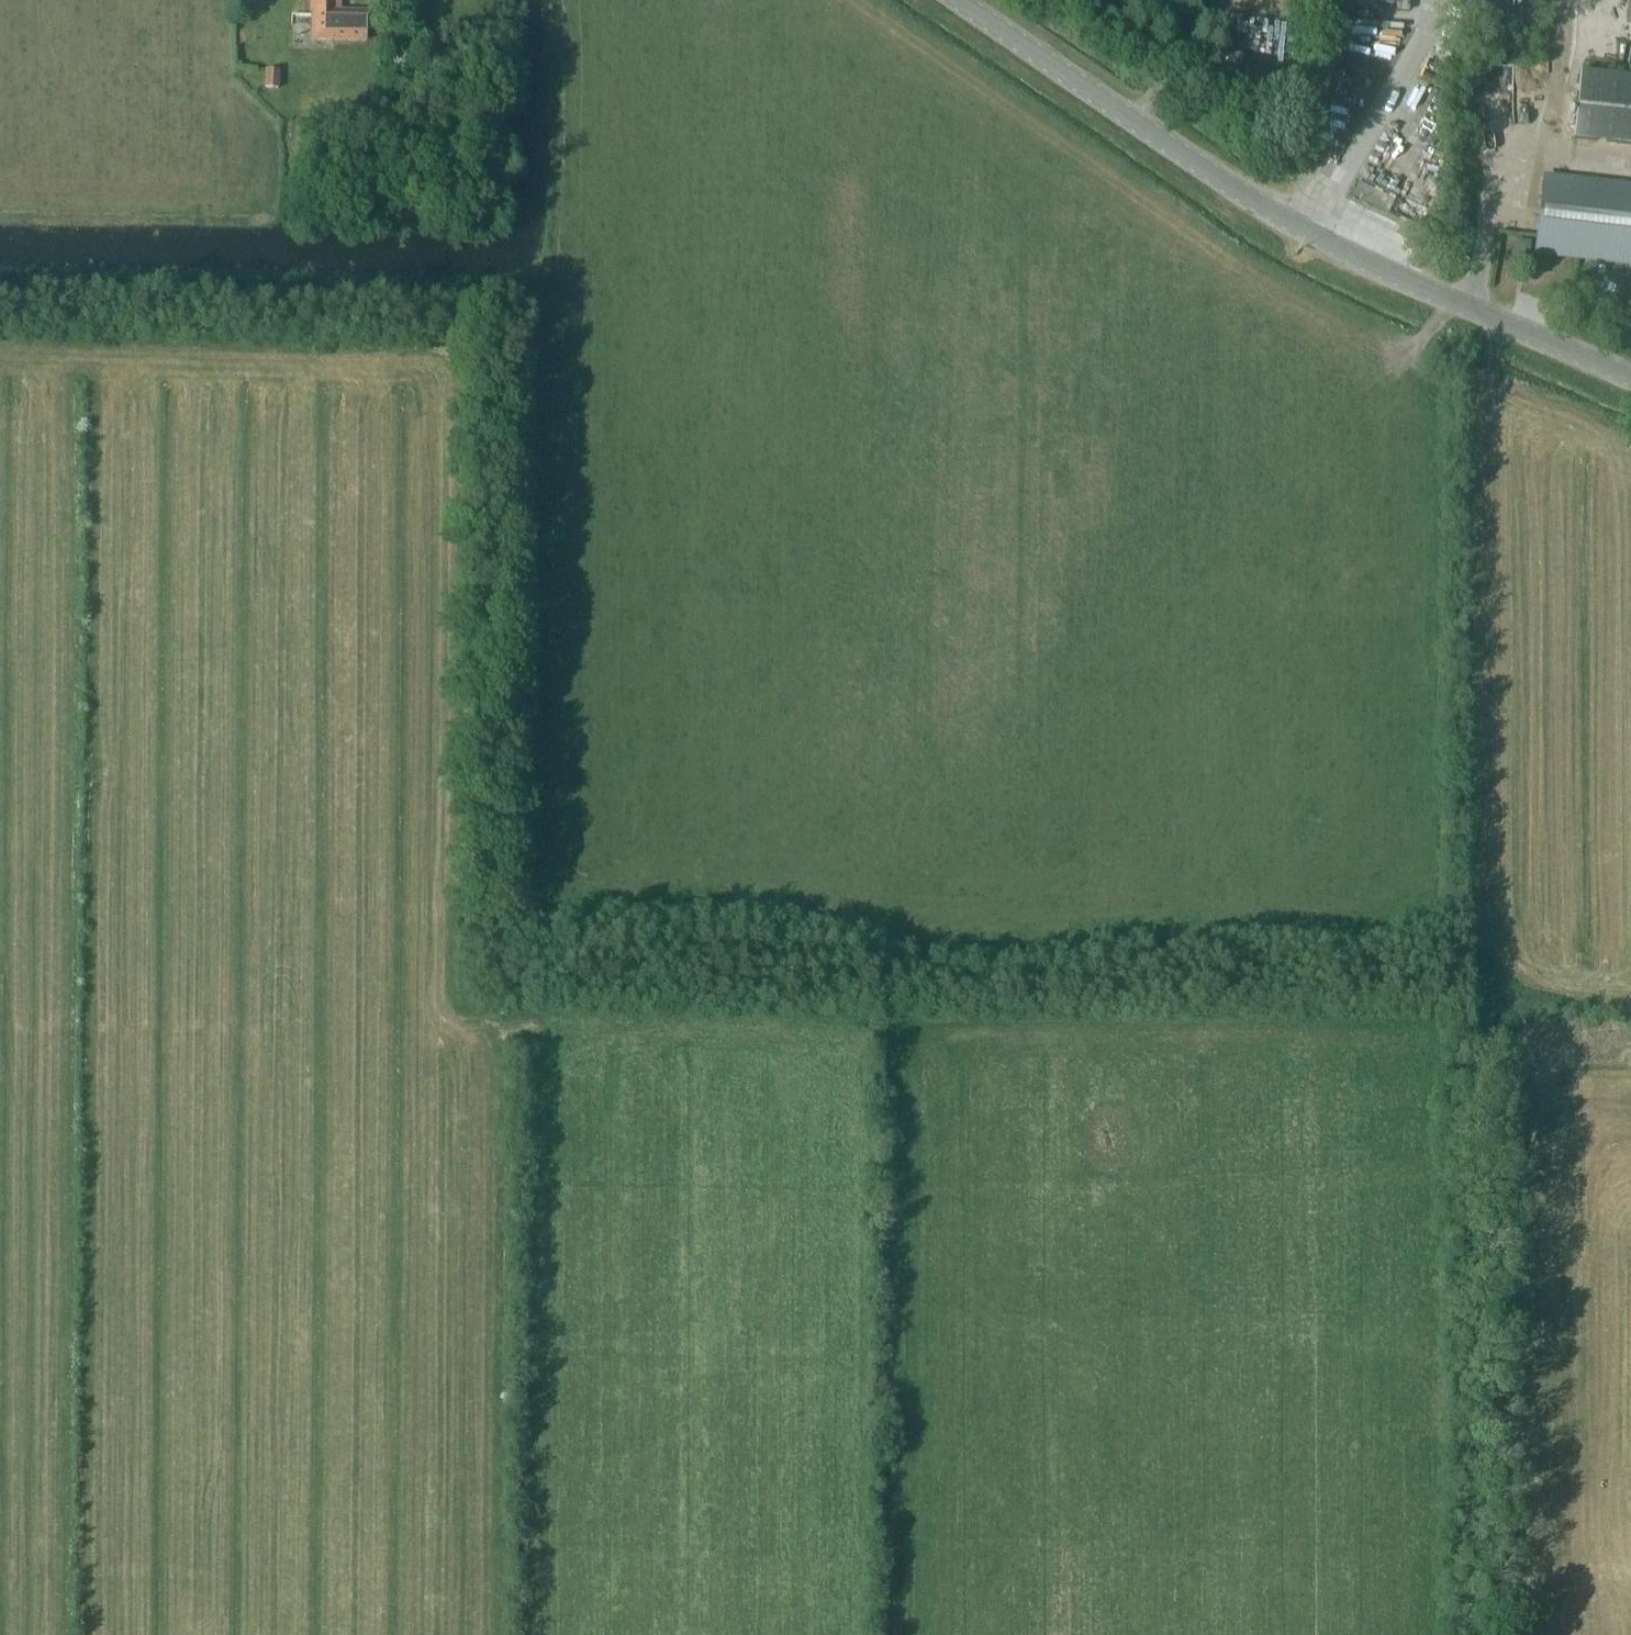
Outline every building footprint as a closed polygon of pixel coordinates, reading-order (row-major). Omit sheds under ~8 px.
[(365,42),(366,12),(340,11),(340,0),(310,0),(310,14),(314,14),(313,34),(319,41),(365,42)] [(280,71),(265,70),(265,88),(279,89),(280,71)] [(1630,146),(1630,76),(1580,71),(1574,141),(1630,146)] [(1534,252),(1630,263),(1630,189),(1543,179),(1534,252)]
